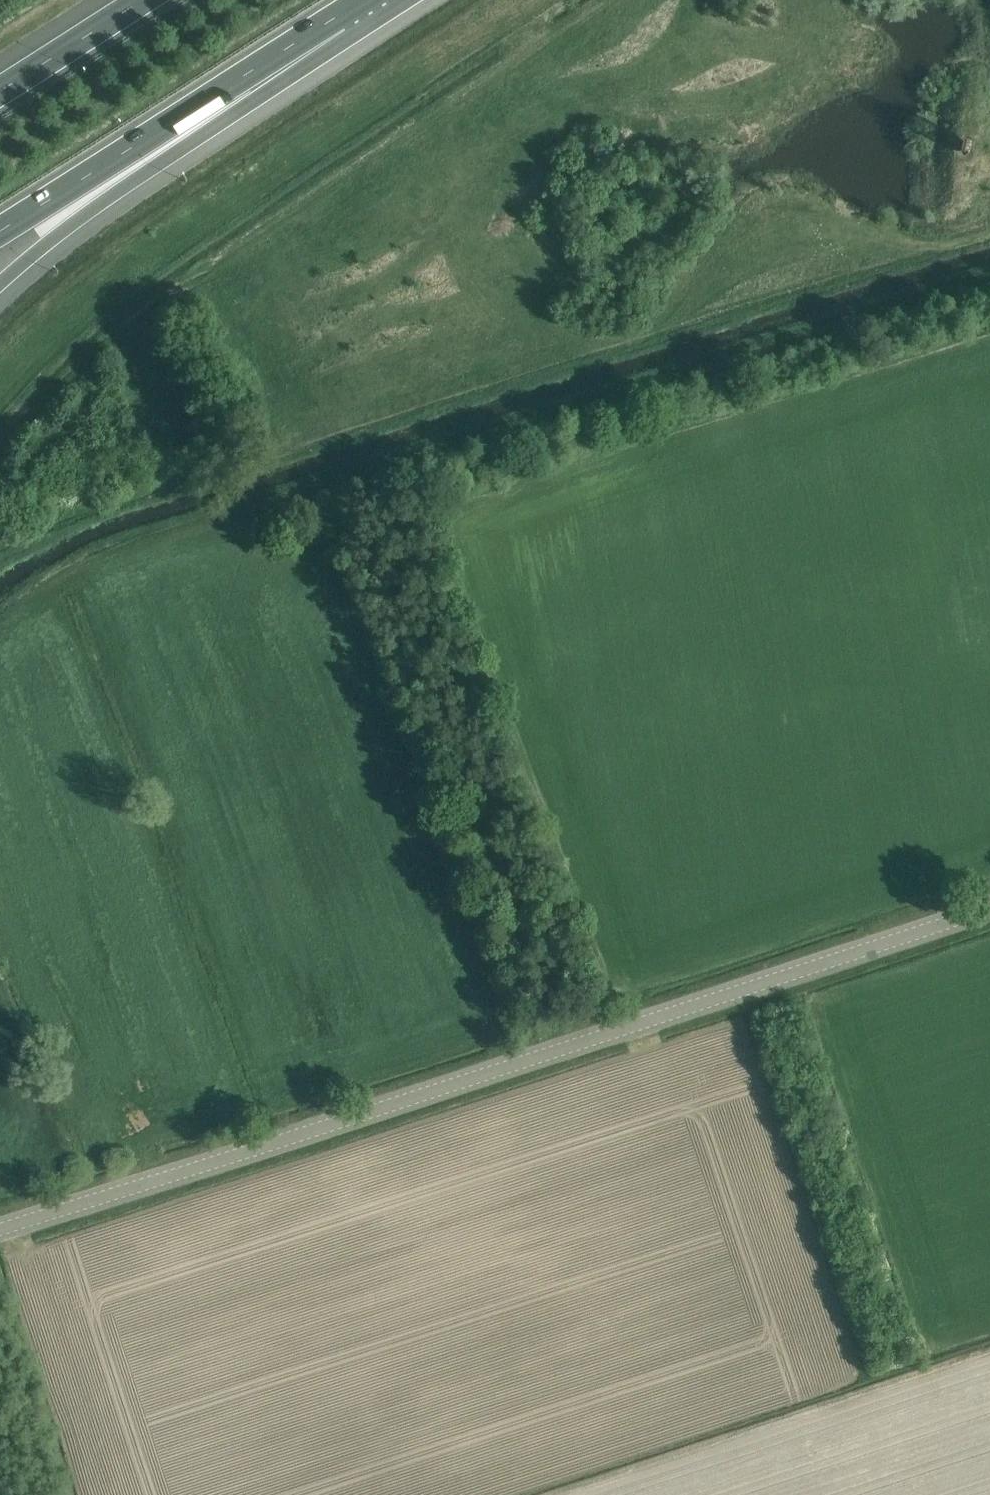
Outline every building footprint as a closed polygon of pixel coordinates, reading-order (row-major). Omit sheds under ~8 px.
[(606,994),(599,997),(602,1004),(609,1001),(606,994)]
